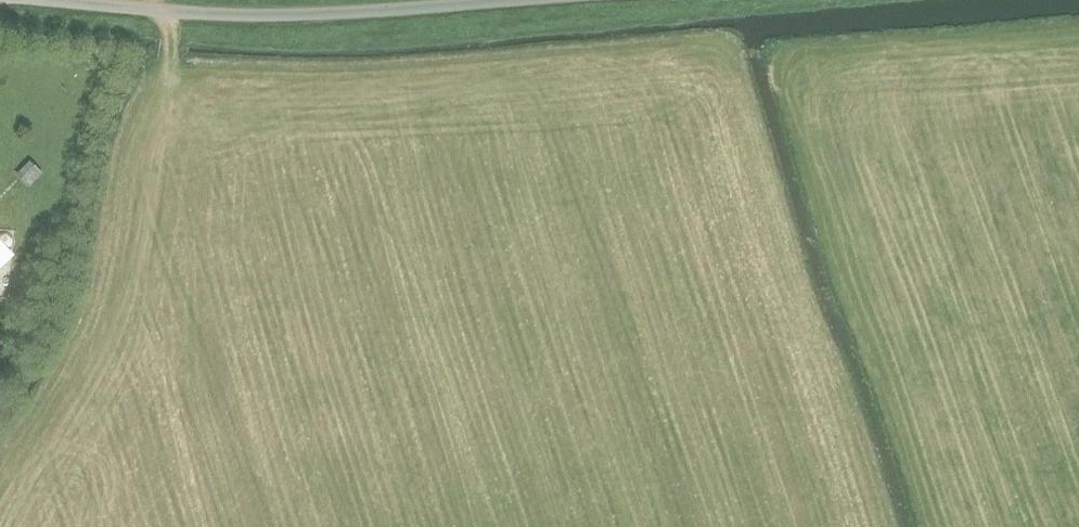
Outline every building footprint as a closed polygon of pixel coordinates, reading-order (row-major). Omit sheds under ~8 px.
[(29,188),(42,174),(29,161),(16,175),(29,188)] [(19,257),(0,238),(0,276),(19,257)]
